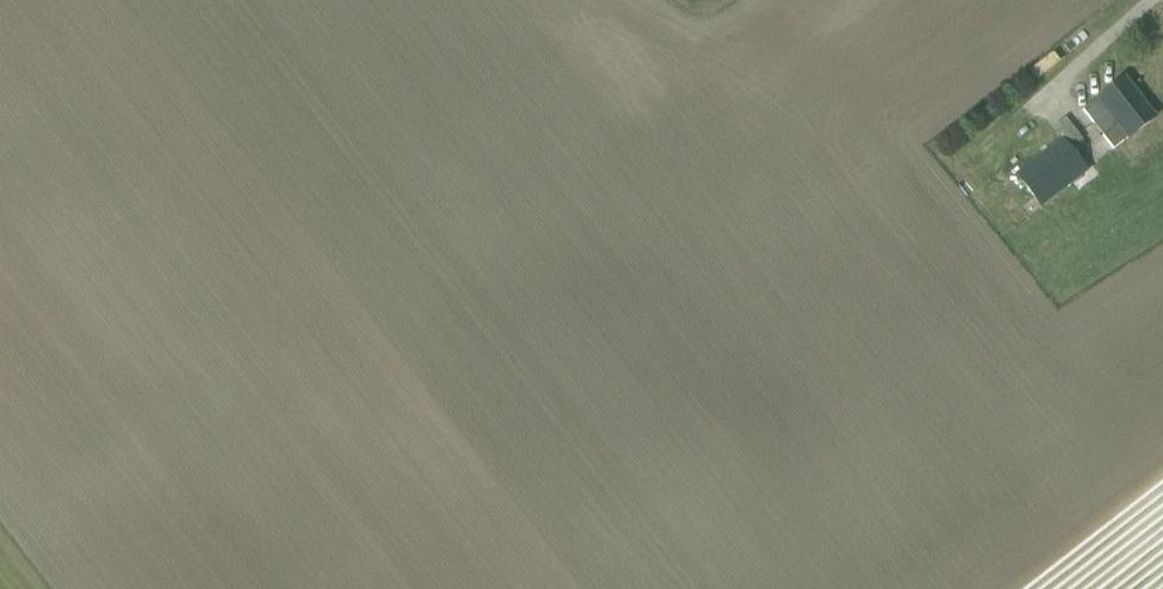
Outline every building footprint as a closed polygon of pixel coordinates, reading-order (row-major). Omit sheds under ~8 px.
[(1102,136),(1113,150),(1155,118),(1124,78),(1082,111),(1093,125),(1109,112),(1118,123),(1102,136)] [(1089,181),(1084,174),(1086,172),(1070,152),(1083,142),(1064,118),(1050,128),(1060,141),(1017,175),(1007,162),(993,173),(1010,194),(1021,185),(1034,202),(1024,209),(1031,218),(1042,210),(1041,208),(1073,183),(1078,190),(1089,181)] [(974,171),(993,154),(984,145),(965,162),(974,171)]
